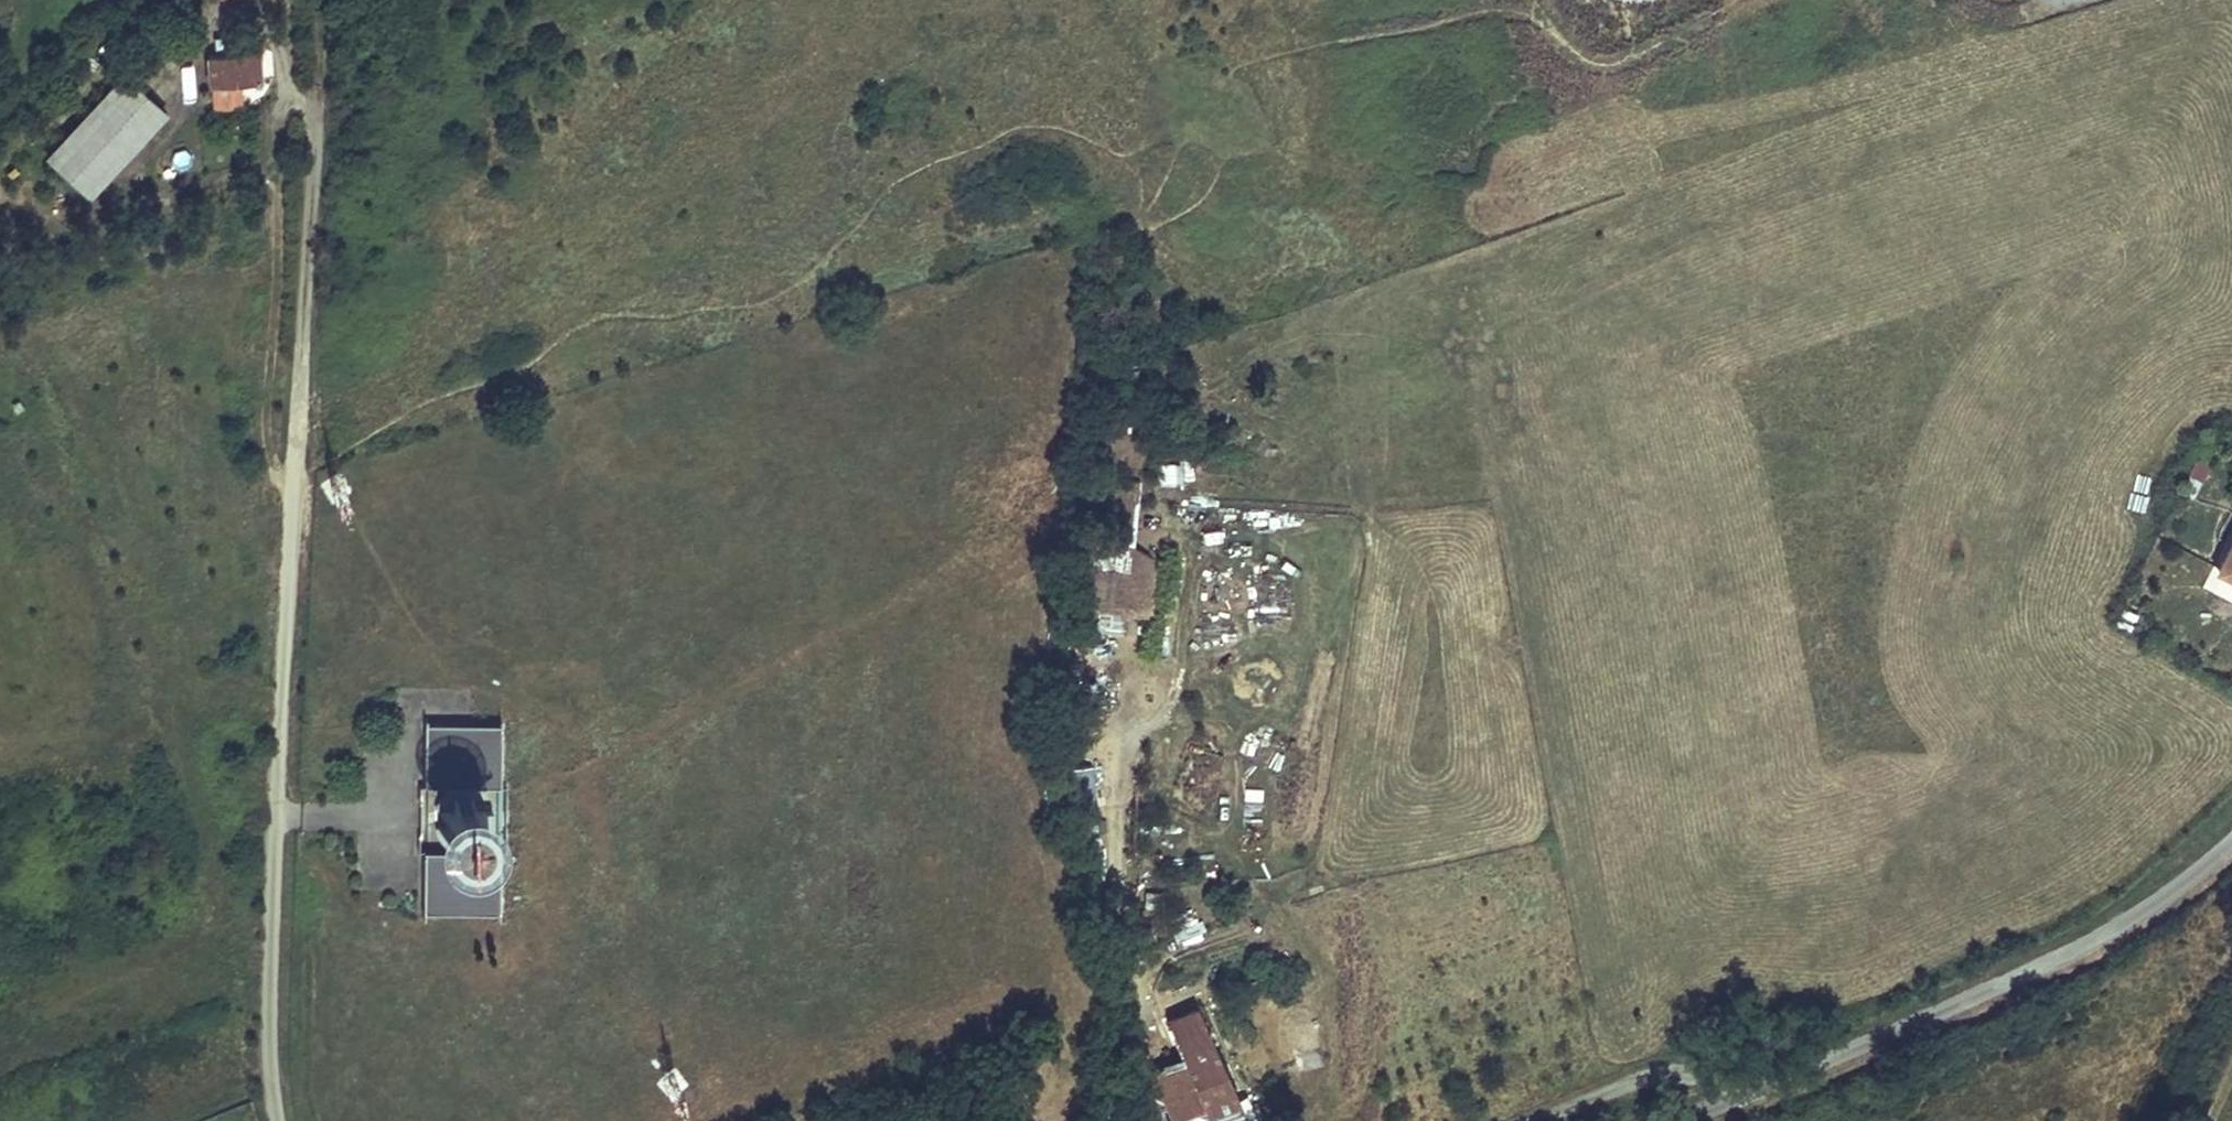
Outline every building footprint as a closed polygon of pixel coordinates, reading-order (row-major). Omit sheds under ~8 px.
[(261,55),(208,57),(209,89),(214,89),(242,89),(262,88),(261,55)] [(123,79),(48,162),(93,202),(168,120),(123,79)] [(242,89),(214,89),(214,111),(243,110),(242,89)] [(2214,428),(2191,475),(2211,484),(2231,439),(2231,436),(2214,428)] [(2220,578),(2231,584),(2231,553),(2220,578)] [(498,720),(422,719),(422,774),(498,774),(498,720)] [(1270,789),(1287,757),(1262,744),(1245,777),(1270,789)] [(447,801),(446,804),(444,807),(444,810),(444,813),(444,816),(446,819),(448,822),(450,824),(453,826),(456,827),(459,828),(462,828),(465,827),(468,826),(471,824),(473,822),(475,819),(476,815),(477,812),(477,809),(476,805),(474,802),(472,800),(469,798),(466,796),(463,795),(460,795),(456,795),(453,797),(450,798),(447,801)] [(498,849),(422,849),(422,903),(498,903),(498,849)] [(1202,1101),(1211,1120),(1242,1120),(1245,1120),(1194,1004),(1165,1017),(1181,1053),(1202,1101)] [(1202,1101),(1181,1053),(1148,1066),(1172,1113),(1202,1101)]
